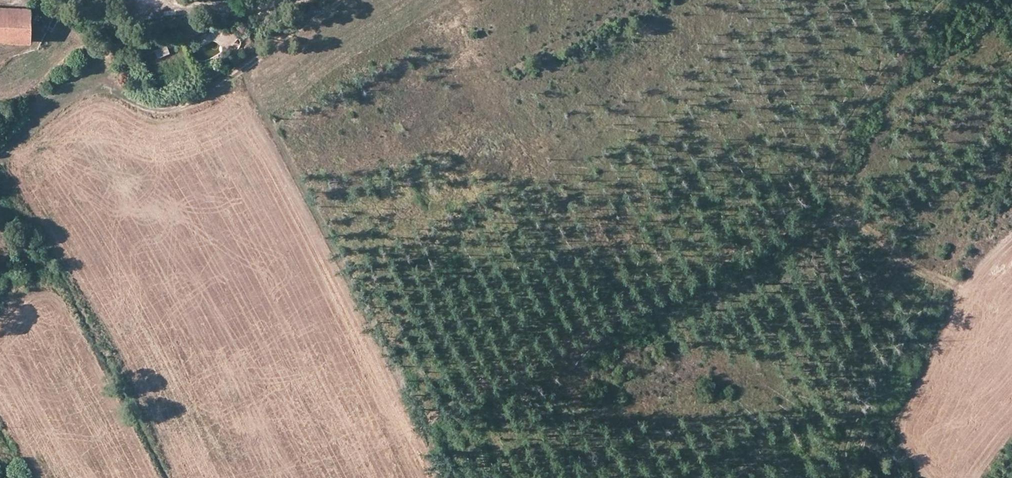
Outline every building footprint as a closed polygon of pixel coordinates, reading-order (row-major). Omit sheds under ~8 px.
[(0,4),(0,38),(29,39),(30,5),(0,4)] [(167,46),(155,49),(157,58),(170,54),(167,46)]
